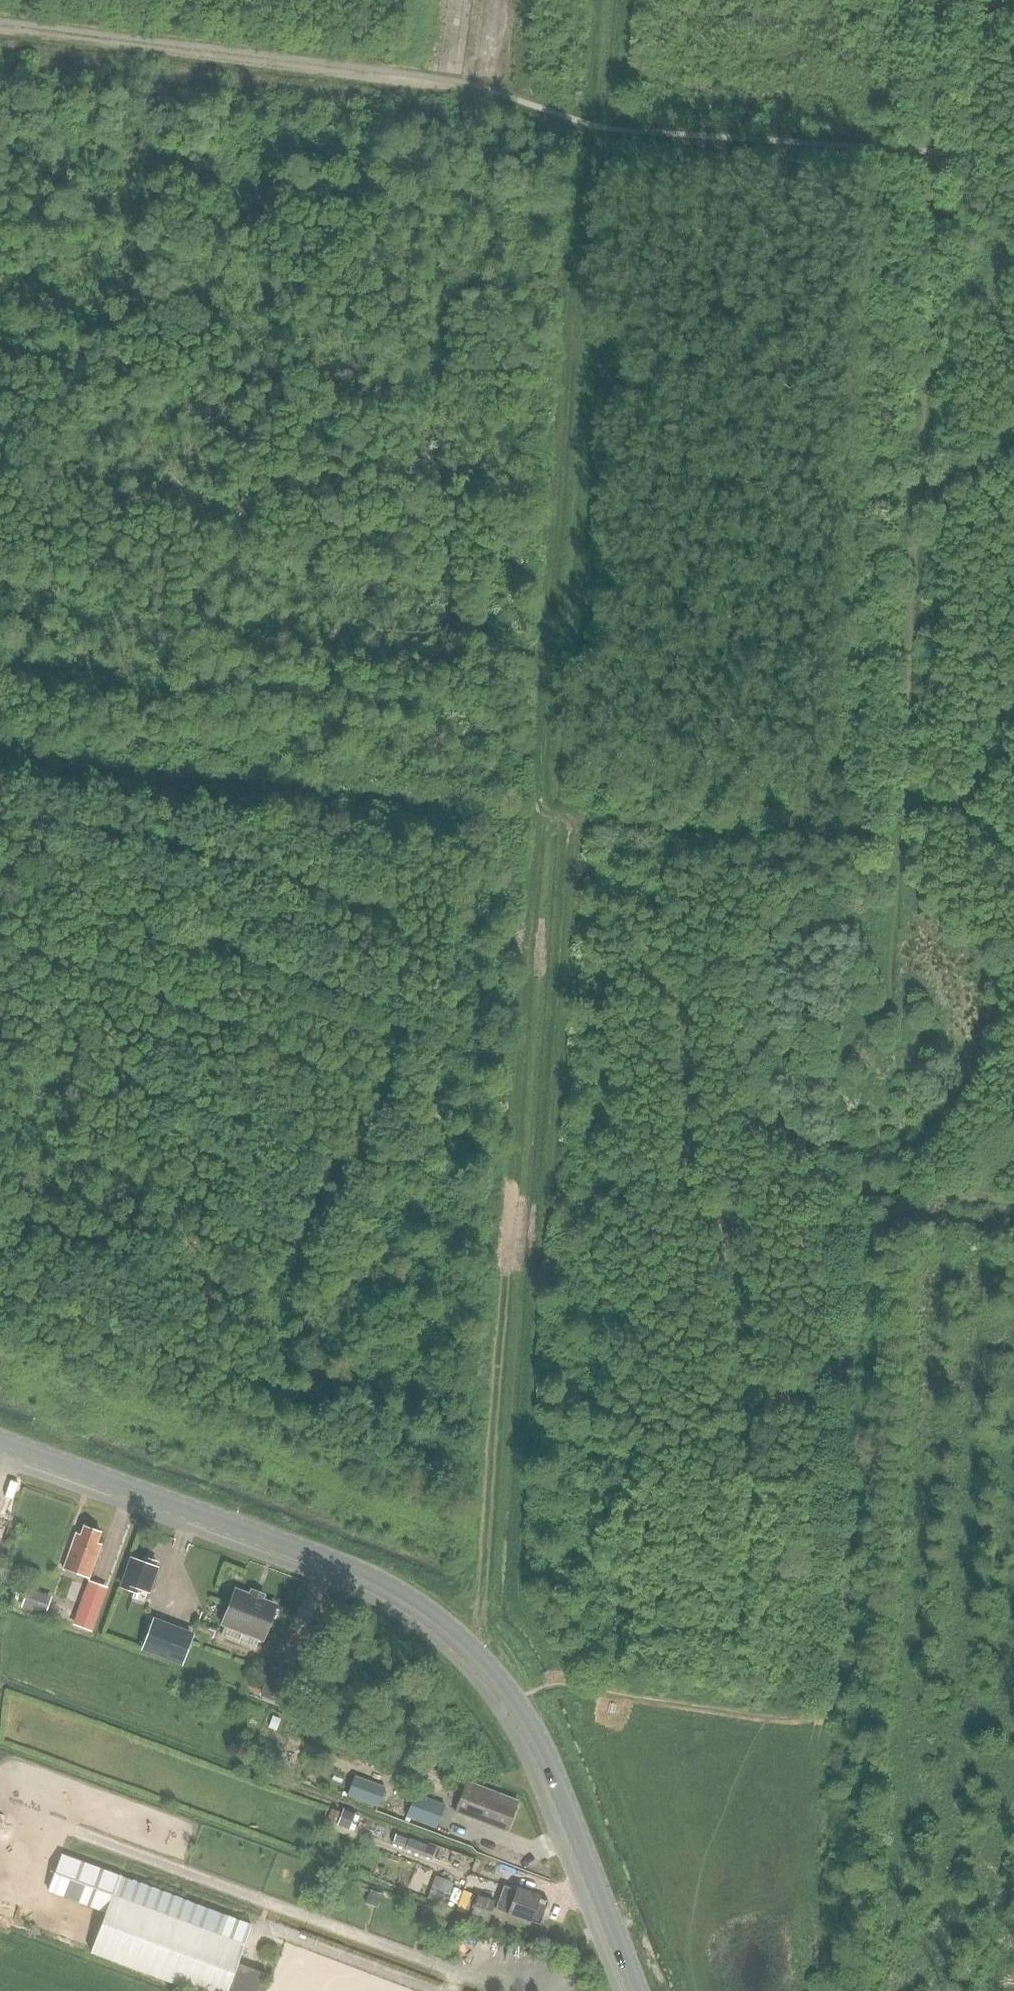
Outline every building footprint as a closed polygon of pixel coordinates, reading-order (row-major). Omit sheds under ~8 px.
[(88,1577),(99,1546),(94,1544),(98,1532),(84,1527),(81,1536),(76,1534),(64,1568),(88,1577)] [(129,1560),(119,1586),(132,1591),(134,1586),(145,1590),(150,1592),(158,1570),(153,1568),(129,1560)] [(37,1614),(44,1595),(36,1592),(28,1590),(21,1609),(37,1614)] [(238,1593),(225,1627),(258,1640),(259,1638),(271,1606),(238,1593)] [(83,1604),(75,1627),(90,1632),(98,1610),(83,1604)] [(146,1650),(184,1663),(193,1637),(155,1623),(146,1650)] [(273,1716),(269,1728),(276,1731),(281,1719),(273,1716)] [(335,1772),(332,1780),(341,1784),(345,1776),(335,1772)] [(346,1796),(377,1808),(385,1788),(354,1776),(346,1796)] [(507,1831),(518,1802),(466,1782),(455,1811),(507,1831)] [(410,1805),(406,1817),(436,1828),(445,1805),(414,1794),(412,1800),(410,1799),(408,1804),(410,1805)] [(331,1809),(328,1818),(336,1821),(340,1812),(331,1809)] [(343,1810),(337,1825),(349,1830),(355,1814),(343,1810)] [(436,1848),(410,1838),(405,1849),(432,1859),(436,1848)] [(264,1973),(234,1963),(248,1924),(59,1854),(46,1891),(103,1912),(88,1952),(193,1990),(257,1990),(264,1973)] [(435,1878),(428,1900),(442,1905),(450,1883),(435,1878)] [(539,1924),(547,1901),(505,1885),(496,1908),(539,1924)] [(488,1921),(495,1901),(464,1890),(457,1910),(488,1921)] [(370,1891),(366,1902),(377,1906),(381,1895),(370,1891)] [(423,1910),(419,1923),(429,1927),(433,1914),(423,1910)]
